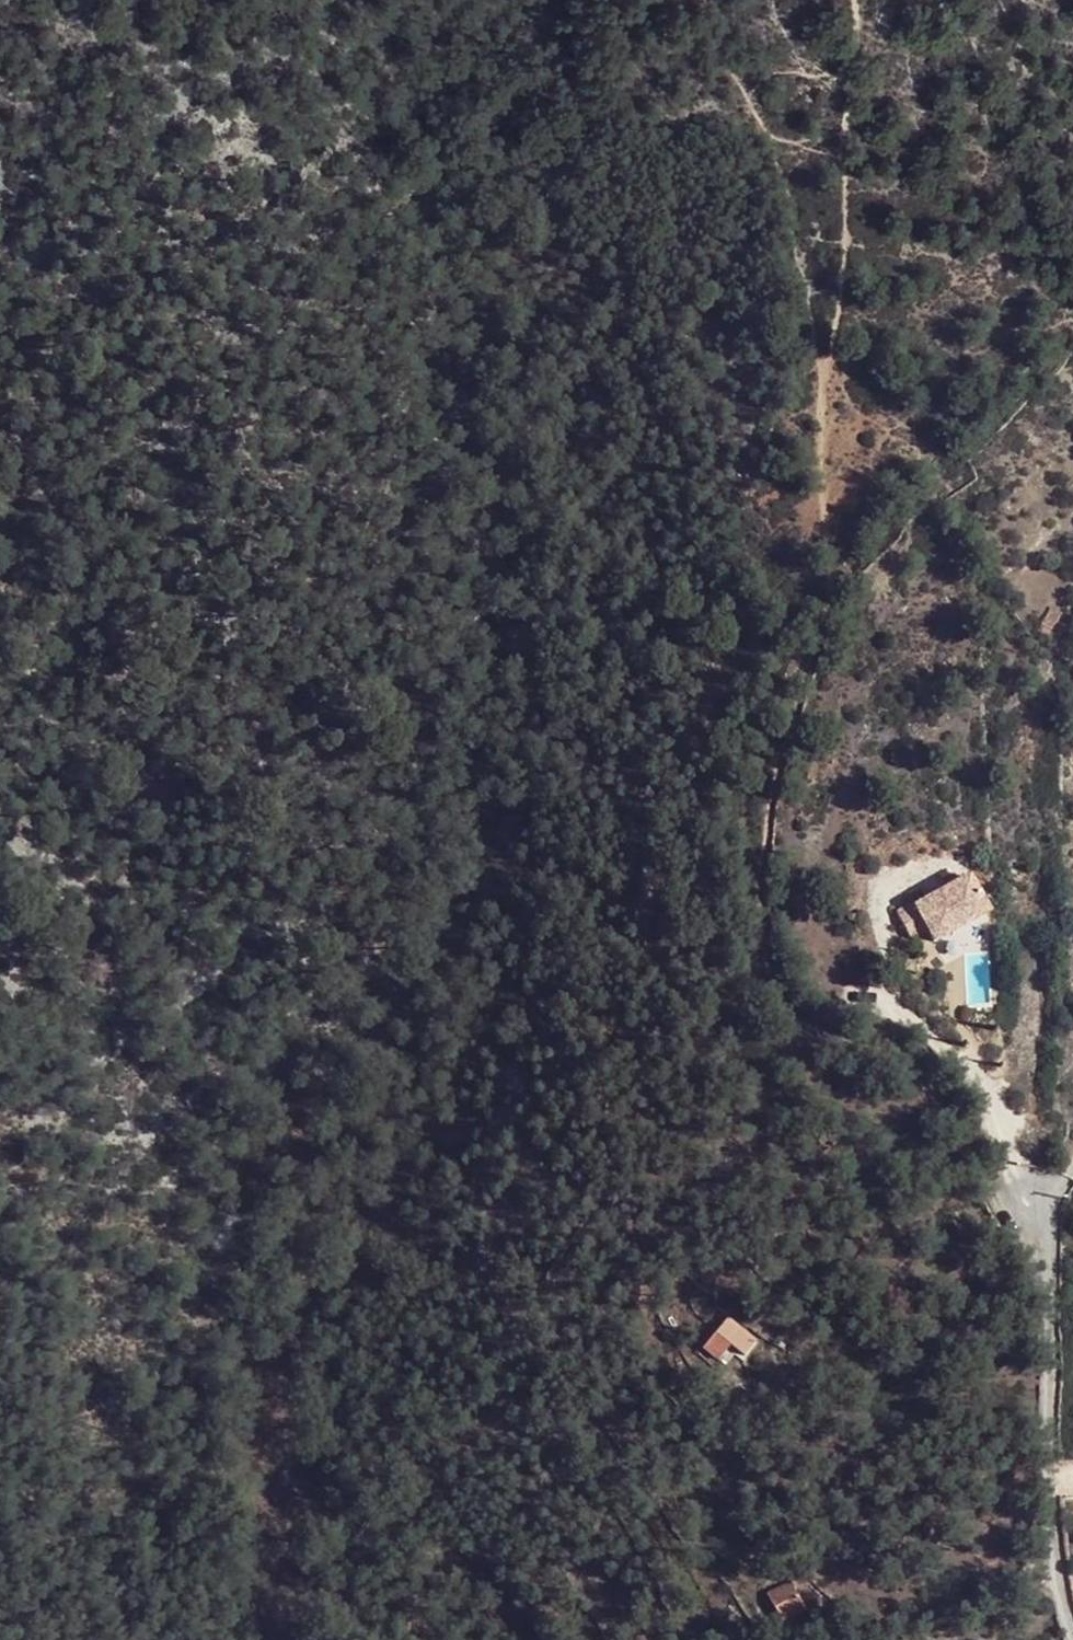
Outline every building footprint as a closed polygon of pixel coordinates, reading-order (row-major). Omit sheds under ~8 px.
[(972,869),(914,901),(930,929),(936,941),(994,909),(972,869)] [(911,938),(930,929),(914,901),(897,910),(911,938)] [(826,1128),(814,1137),(825,1152),(837,1141),(826,1128)] [(722,1316),(712,1330),(729,1342),(742,1352),(753,1339),(722,1316)] [(712,1330),(702,1343),(719,1355),(729,1342),(712,1330)] [(789,1582),(766,1595),(783,1624),(806,1610),(789,1582)]
